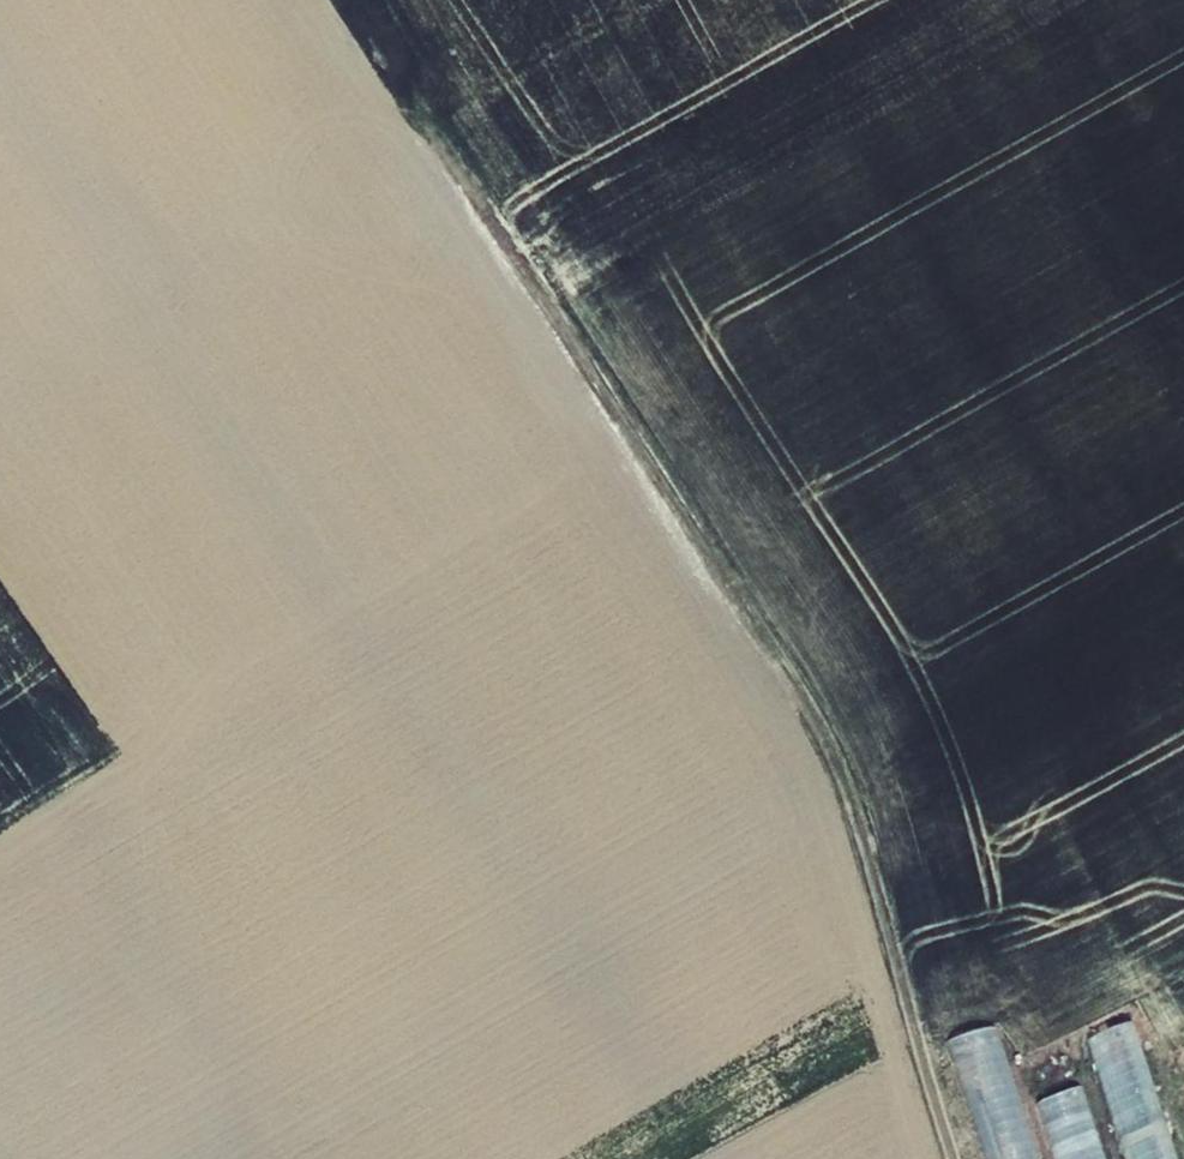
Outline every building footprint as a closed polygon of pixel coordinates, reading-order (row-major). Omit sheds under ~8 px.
[(1090,1034),(1127,1158),(1177,1158),(1137,1021),(1090,1034)] [(951,1039),(985,1158),(1038,1158),(1001,1025),(951,1039)] [(1084,1086),(1038,1100),(1056,1158),(1106,1158),(1084,1086)]
